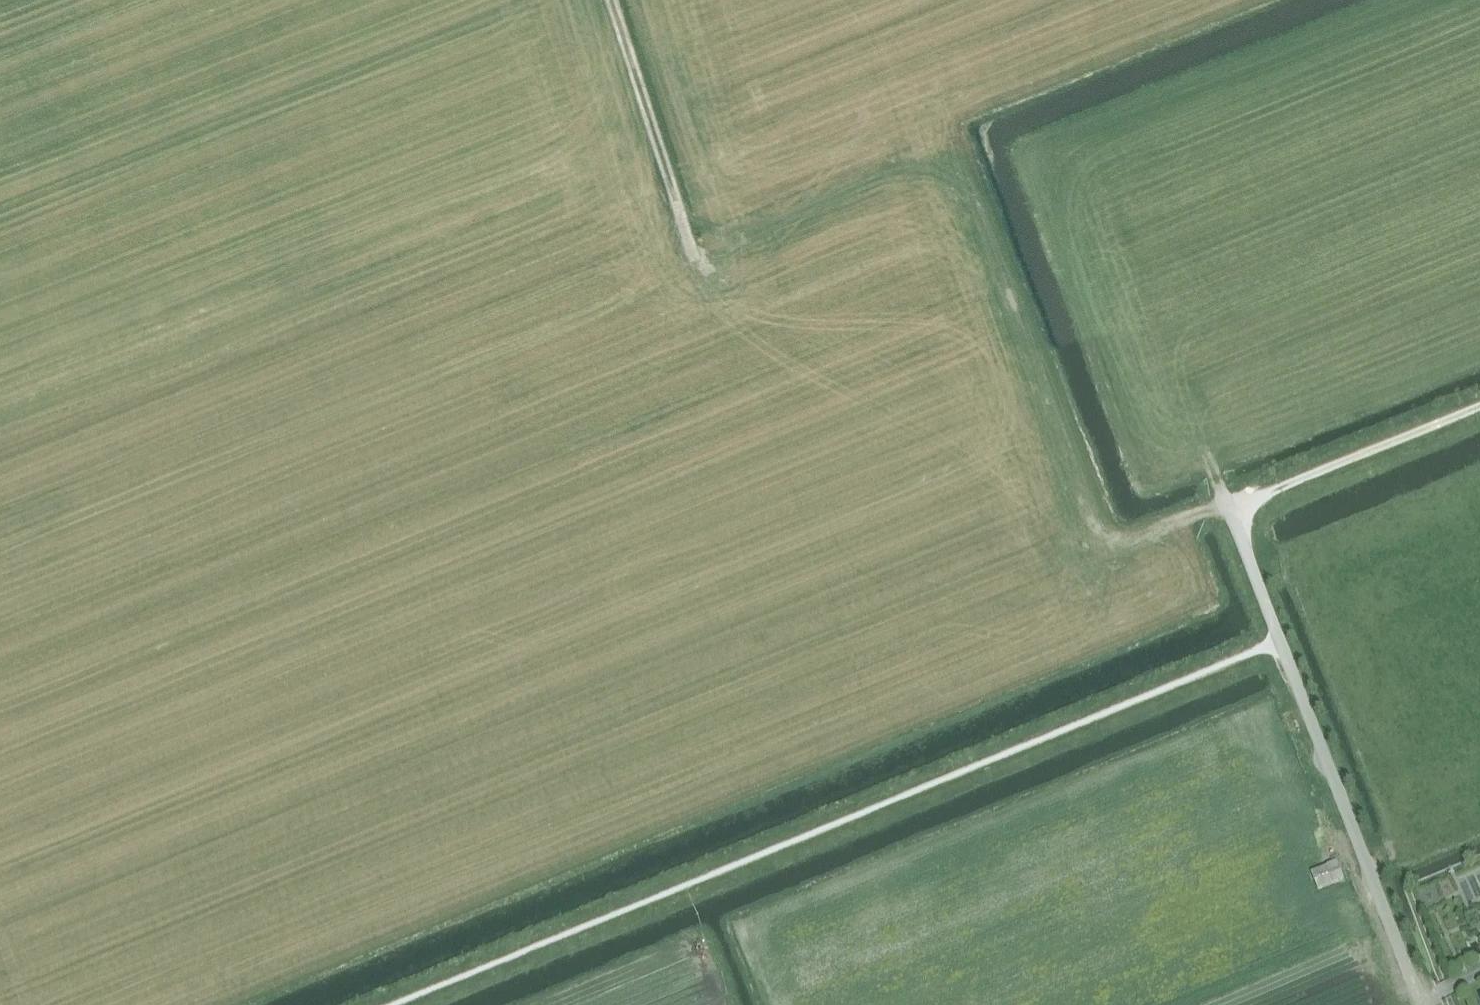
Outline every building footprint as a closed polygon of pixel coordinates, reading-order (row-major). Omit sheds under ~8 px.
[(1318,890),(1344,880),(1336,862),(1311,873),(1318,890)] [(1416,891),(1426,914),(1435,910),(1428,895),(1442,889),(1438,880),(1416,891)]
